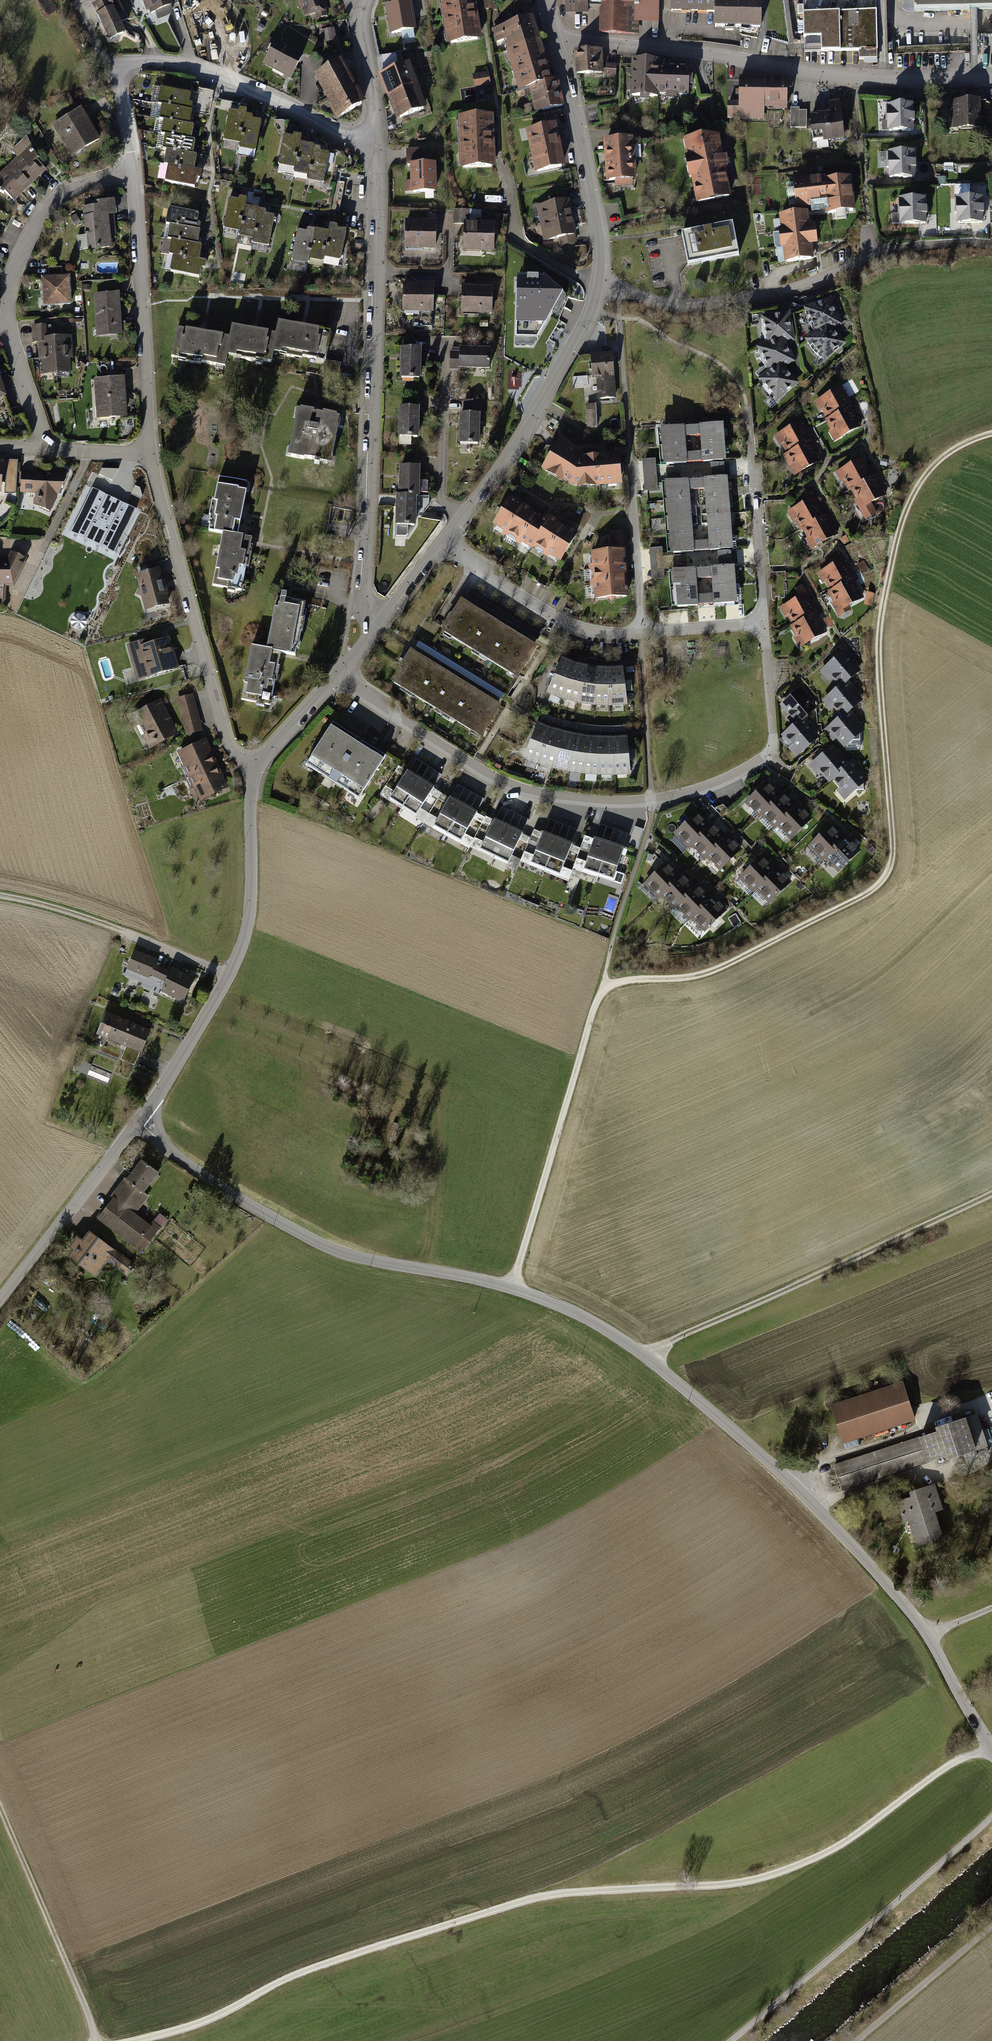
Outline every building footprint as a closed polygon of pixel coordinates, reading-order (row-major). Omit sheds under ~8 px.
[(99,1),(104,14),(98,17),(107,38),(123,32),(115,14),(123,10),(119,0),(102,0),(99,1)] [(169,0),(143,0),(148,13),(171,6),(169,0)] [(306,17),(326,11),(323,0),(301,0),(306,17)] [(472,0),(442,0),(449,41),(478,36),(472,0)] [(566,10),(585,9),(585,0),(566,0),(566,10)] [(601,30),(630,31),(630,18),(655,19),(656,0),(602,0),(601,30)] [(673,9),(715,10),(715,24),(758,25),(759,0),(673,0),(673,9)] [(883,46),(883,0),(815,0),(816,47),(883,46)] [(410,2),(388,6),(393,31),(415,28),(410,2)] [(212,3),(190,11),(198,36),(221,28),(212,3)] [(531,18),(499,27),(519,88),(532,84),(536,110),(561,104),(557,80),(549,81),(531,18)] [(324,42),(336,41),(335,23),(322,24),(324,42)] [(980,37),(980,54),(991,53),(991,36),(980,37)] [(275,42),(265,63),(290,75),(300,55),(275,42)] [(600,51),(576,52),(577,71),(600,71),(600,51)] [(340,59),(314,75),(340,117),(366,101),(340,59)] [(658,61),(634,60),(632,94),(656,95),(656,91),(686,93),(687,69),(658,67),(658,61)] [(407,64),(381,74),(398,116),(424,105),(407,64)] [(605,64),(605,75),(618,75),(618,64),(605,64)] [(487,73),(474,75),(476,85),(489,83),(487,73)] [(784,79),(741,79),(741,103),(728,103),(728,117),(762,117),(762,107),(784,107),(784,79)] [(161,88),(158,102),(163,102),(160,117),(164,118),(161,132),(166,133),(164,147),(167,147),(165,162),(170,163),(166,179),(196,186),(199,171),(191,169),(194,155),(190,154),(193,140),(188,139),(191,125),(187,124),(191,103),(187,102),(189,94),(161,88)] [(831,113),(811,116),(813,132),(823,131),(824,139),(842,137),(838,102),(830,103),(831,113)] [(979,102),(953,102),(953,126),(980,125),(979,102)] [(92,105),(63,122),(81,154),(111,138),(92,105)] [(912,105),(888,105),(889,130),(912,129),(912,105)] [(238,113),(230,111),(225,138),(240,141),(239,146),(254,149),(259,121),(250,119),(251,115),(244,114),(244,110),(239,109),(238,113)] [(792,109),(792,127),(809,127),(809,109),(792,109)] [(492,115),(461,117),(463,164),(494,163),(492,115)] [(562,164),(554,126),(528,132),(536,170),(562,164)] [(716,135),(686,141),(698,201),(728,195),(716,135)] [(299,138),(285,136),(280,164),(296,166),(295,171),(309,174),(308,178),(322,180),(327,153),(319,151),(319,148),(312,147),(312,145),(298,143),(299,138)] [(630,139),(604,141),(607,179),(633,177),(630,139)] [(0,178),(0,181),(20,202),(54,168),(32,146),(0,178)] [(913,152),(889,153),(890,176),(914,176),(913,152)] [(435,164),(413,165),(413,191),(436,190),(435,164)] [(822,178),(795,181),(798,206),(829,202),(830,210),(853,207),(849,179),(822,182),(822,178)] [(981,198),(958,198),(959,222),(982,221),(981,198)] [(244,202),(230,199),(225,227),(241,230),(240,234),(254,237),(254,242),(267,244),(272,216),(264,214),(265,211),(256,210),(257,208),(244,206),(244,202)] [(924,199),(901,199),(901,223),(924,222),(924,199)] [(571,234),(565,202),(541,207),(548,239),(571,234)] [(118,206),(96,207),(97,242),(119,241),(118,206)] [(197,213),(169,208),(167,222),(170,223),(167,237),(172,238),(169,253),(174,254),(170,270),(198,276),(200,266),(204,267),(205,261),(196,260),(199,245),(194,244),(198,224),(195,223),(197,213)] [(472,210),(456,210),(456,226),(463,226),(462,251),(493,252),(494,224),(472,223),(472,210)] [(806,213),(780,216),(785,260),(811,257),(806,213)] [(433,248),(434,221),(408,220),(407,247),(433,248)] [(731,225),(682,236),(688,265),(738,254),(731,225)] [(11,231),(0,226),(0,255),(11,231)] [(308,232),(298,231),(293,259),(308,261),(309,257),(323,259),(323,255),(340,258),(345,230),(331,228),(330,233),(309,229),(308,232)] [(519,276),(516,345),(534,346),(564,294),(545,277),(519,276)] [(68,277),(44,278),(45,304),(69,303),(68,277)] [(433,284),(405,283),(404,311),(432,311),(433,284)] [(491,286),(463,285),(463,312),(491,313),(491,286)] [(129,327),(128,288),(105,289),(106,327),(129,327)] [(830,299),(806,309),(814,328),(837,318),(830,299)] [(790,309),(764,313),(768,339),(795,335),(790,309)] [(231,339),(179,329),(174,354),(223,363),(225,351),(270,360),(273,345),(313,353),(318,330),(280,322),(277,335),(233,327),(231,339)] [(62,323),(42,323),(43,341),(51,341),(51,372),(80,372),(79,335),(62,335),(62,323)] [(826,324),(807,340),(823,359),(843,343),(826,324)] [(770,369),(795,358),(787,338),(761,349),(770,369)] [(420,349),(402,348),(401,376),(419,377),(420,349)] [(490,349),(461,349),(460,368),(490,368),(490,349)] [(611,354),(592,356),(594,375),(598,375),(600,398),(615,396),(611,354)] [(777,399),(799,381),(786,364),(763,382),(777,399)] [(0,369),(0,398),(12,394),(3,368),(0,369)] [(134,413),(134,375),(105,375),(104,413),(134,413)] [(850,383),(827,398),(840,418),(837,421),(849,438),(872,423),(861,406),(864,404),(850,383)] [(589,428),(599,428),(598,405),(588,405),(589,428)] [(418,408),(400,407),(400,435),(418,435),(418,408)] [(337,417),(298,410),(289,455),(329,462),(337,417)] [(479,414),(461,414),(461,442),(479,442),(479,414)] [(810,416),(786,432),(799,452),(796,454),(808,472),(831,457),(820,440),(824,437),(810,416)] [(670,424),(672,459),(729,456),(727,421),(670,424)] [(582,455),(556,440),(542,466),(579,486),(620,482),(615,453),(582,455)] [(871,452),(847,469),(873,507),(897,491),(871,452)] [(645,460),(646,490),(659,489),(658,460),(645,460)] [(418,467),(401,466),(400,495),(398,495),(397,523),(414,524),(415,494),(418,494),(418,467)] [(104,467),(102,476),(115,481),(118,472),(104,467)] [(68,475),(22,472),(21,490),(36,491),(36,502),(48,507),(53,495),(59,496),(68,475)] [(673,479),(679,550),(739,545),(733,474),(673,479)] [(247,484),(220,479),(209,531),(222,533),(212,586),(240,592),(251,538),(237,536),(247,484)] [(138,509),(93,487),(72,531),(116,553),(138,509)] [(520,490),(502,520),(568,560),(586,530),(520,490)] [(822,493),(799,509),(823,545),(847,529),(822,493)] [(631,545),(599,546),(600,594),(632,592),(631,545)] [(655,560),(664,560),(664,549),(654,549),(655,560)] [(13,583),(25,559),(12,553),(8,560),(0,560),(0,582),(13,583)] [(854,554),(830,569),(843,590),(840,592),(852,609),(875,594),(864,577),(868,575),(854,554)] [(742,561),(679,567),(682,603),(745,598),(742,561)] [(159,570),(138,576),(147,608),(168,602),(159,570)] [(814,588),(791,604),(804,624),(801,626),(813,644),(836,629),(825,612),(828,610),(814,588)] [(305,602),(278,597),(267,649),(254,646),(243,699),(269,704),(280,652),(294,655),(305,602)] [(462,601),(444,630),(518,676),(536,647),(462,601)] [(144,640),(129,645),(139,679),(178,667),(170,640),(146,647),(144,640)] [(859,661),(845,646),(820,669),(834,684),(859,661)] [(411,652),(393,680),(482,735),(500,706),(411,652)] [(592,669),(563,661),(551,694),(591,704),(626,704),(624,669),(592,669)] [(847,680),(825,699),(839,715),(861,696),(847,680)] [(817,704),(803,687),(788,699),(803,716),(817,704)] [(193,695),(179,699),(187,732),(202,728),(193,695)] [(160,702),(136,714),(153,746),(177,734),(160,702)] [(868,727),(853,710),(832,729),(847,746),(868,727)] [(819,735),(803,717),(785,733),(801,751),(819,735)] [(384,757),(333,724),(310,758),(361,791),(384,757)] [(582,737),(540,726),(528,759),(578,772),(629,774),(626,738),(582,737)] [(207,742),(180,755),(201,799),(228,786),(207,742)] [(848,763),(830,744),(809,763),(827,782),(848,763)] [(871,776),(856,759),(835,777),(849,795),(871,776)] [(436,784),(409,768),(393,796),(420,812),(436,784)] [(789,840),(810,817),(768,779),(747,801),(789,840)] [(477,808),(453,795),(438,820),(463,834),(477,808)] [(696,809),(678,829),(723,869),(741,848),(696,809)] [(521,827),(495,815),(482,844),(509,856),(521,827)] [(832,825),(812,847),(840,872),(860,851),(832,825)] [(572,839),(547,829),(534,860),(560,870),(572,839)] [(624,843),(597,833),(586,864),(614,874),(624,843)] [(789,880),(761,854),(741,876),(769,901),(789,880)] [(723,910),(670,857),(648,879),(701,931),(723,910)] [(128,969),(149,978),(151,975),(155,965),(156,961),(135,953),(128,969)] [(168,984),(173,974),(155,965),(151,975),(168,984)] [(194,980),(174,970),(173,974),(168,984),(164,992),(184,1002),(194,980)] [(151,1031),(107,1013),(98,1034),(142,1052),(151,1031)] [(142,1165),(100,1222),(141,1253),(160,1228),(155,1225),(151,1229),(132,1215),(145,1198),(141,1195),(156,1175),(142,1165)] [(90,1236),(71,1260),(95,1279),(114,1255),(90,1236)] [(909,1379),(843,1400),(855,1437),(921,1416),(909,1379)] [(856,1453),(863,1477),(936,1455),(939,1463),(991,1447),(991,1446),(983,1415),(856,1453)] [(938,1485),(904,1498),(922,1545),(956,1532),(938,1485)]
